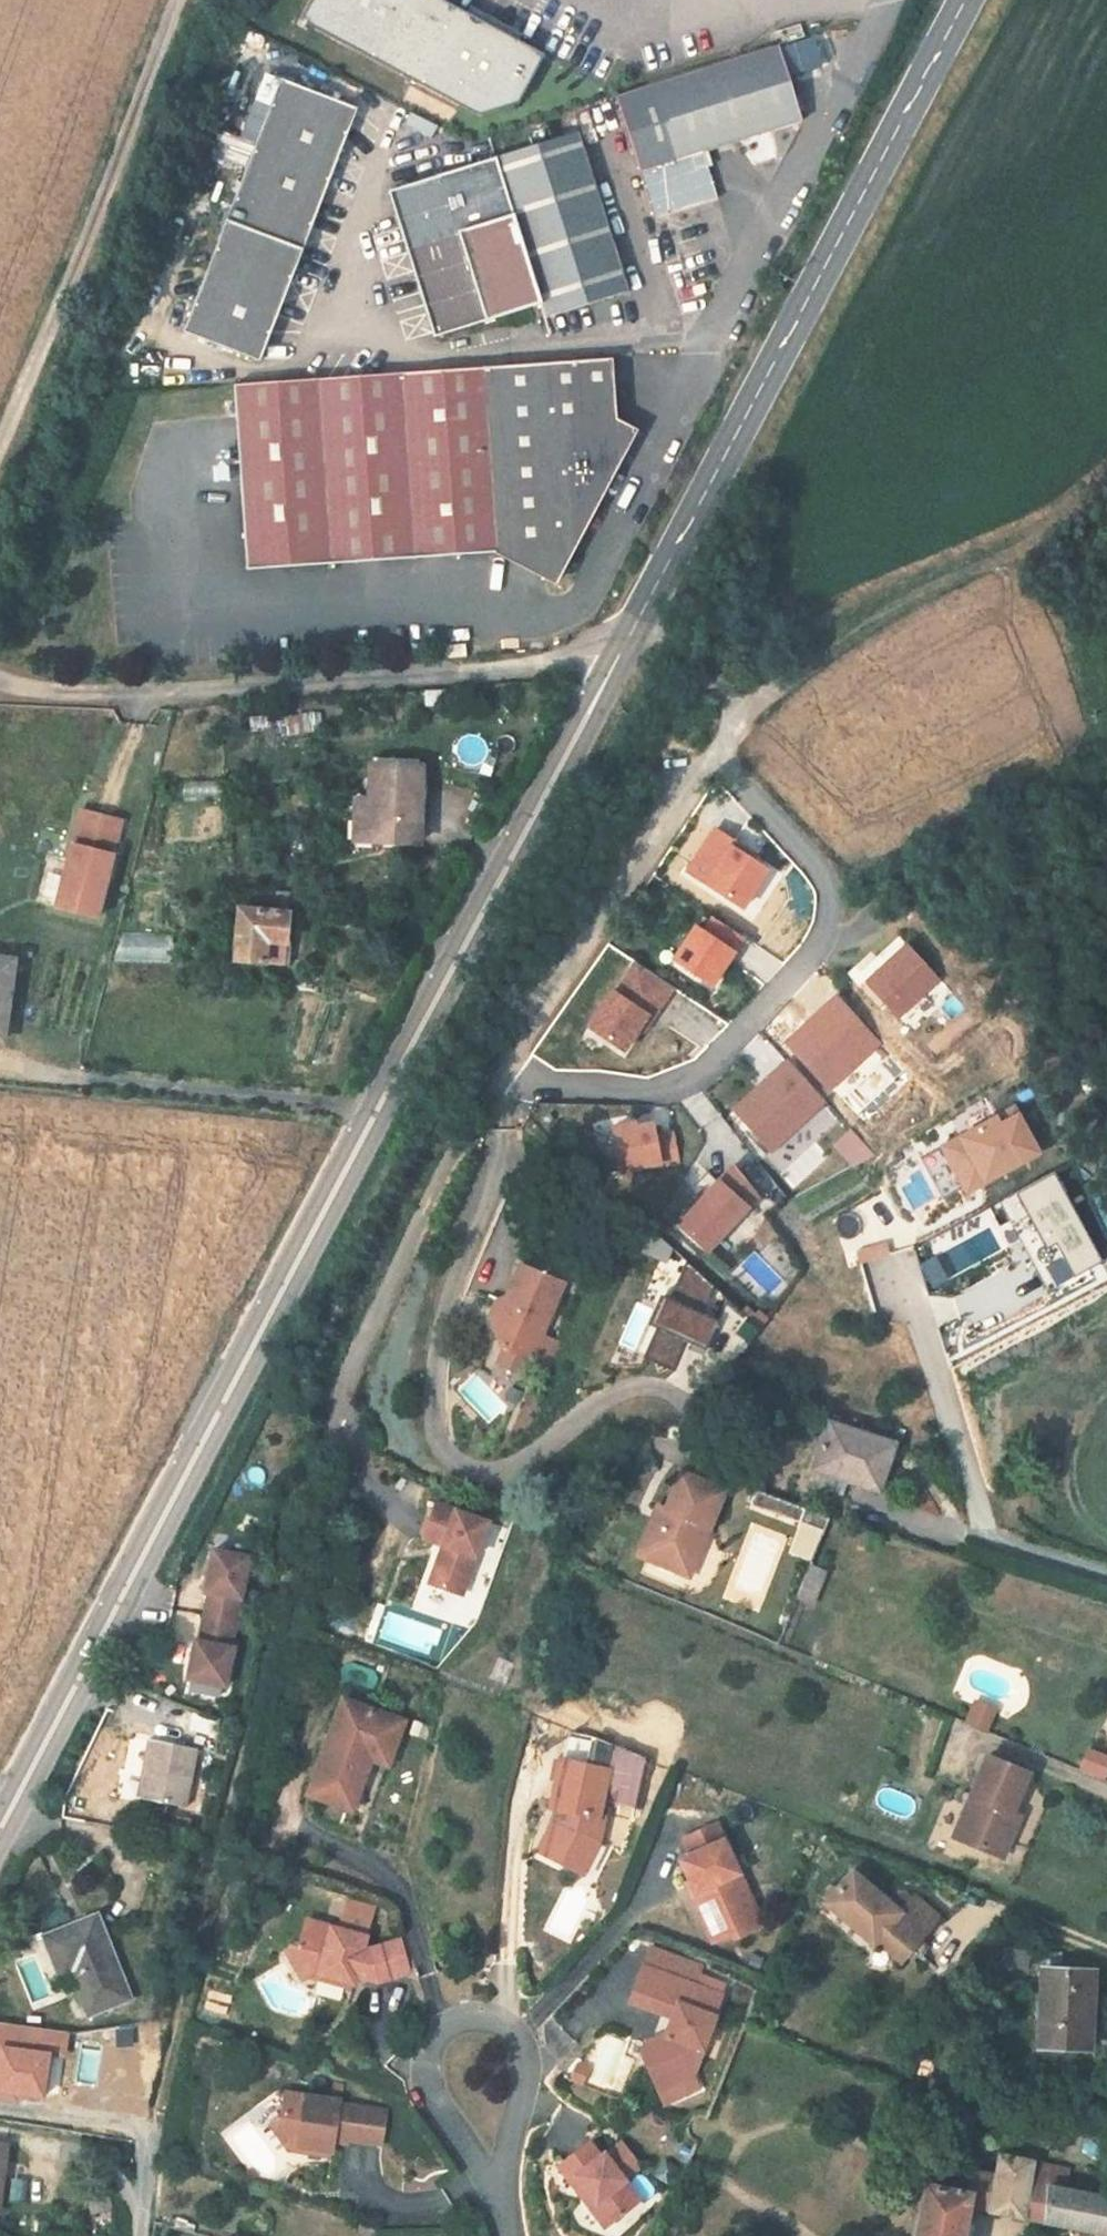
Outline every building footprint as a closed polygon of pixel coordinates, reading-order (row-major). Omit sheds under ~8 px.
[(436,0),(322,0),(309,23),(475,116),(507,111),(541,55),(436,0)] [(784,50),(618,96),(652,218),(717,199),(704,153),(805,125),(784,50)] [(360,113),(282,83),(229,221),(308,253),(360,113)] [(578,133),(389,193),(436,338),(492,320),(543,304),(547,317),(590,304),(629,292),(578,133)] [(308,253),(229,221),(186,337),(265,365),(308,253)] [(634,434),(630,371),(555,376),(419,385),(432,560),(516,565),(575,596),(656,444),(634,434)] [(432,560),(419,385),(240,399),(252,569),(432,560)] [(430,858),(434,778),(383,776),(381,813),(381,829),(388,829),(387,855),(430,858)] [(77,809),(69,845),(54,909),(108,921),(130,821),(77,809)] [(381,829),(381,813),(368,812),(366,854),(387,855),(388,829),(381,829)] [(748,858),(729,846),(701,889),(756,925),(781,887),(763,875),(745,863),(748,858)] [(745,863),(763,875),(766,870),(748,858),(745,863)] [(253,973),(283,974),(285,951),(303,952),(304,924),(257,921),(253,973)] [(710,942),(688,976),(725,1001),(757,953),(728,933),(718,948),(710,942)] [(951,994),(921,961),(879,998),(909,1032),(951,994)] [(0,970),(0,1050),(18,1053),(30,975),(0,970)] [(651,980),(630,1010),(626,1008),(603,1043),(637,1066),(652,1044),(660,1032),(665,1035),(687,1004),(651,980)] [(823,1038),(831,1047),(808,1067),(843,1105),(892,1060),(850,1013),(823,1038)] [(660,1032),(652,1044),(657,1047),(665,1035),(660,1032)] [(831,1047),(823,1038),(800,1059),(808,1067),(831,1047)] [(779,1160),(831,1112),(800,1079),(778,1099),(784,1105),(754,1133),(779,1160)] [(784,1105),(778,1099),(748,1127),(754,1133),(784,1105)] [(1027,1124),(956,1163),(981,1209),(1053,1170),(1027,1124)] [(664,1129),(646,1133),(645,1129),(623,1134),(632,1178),(672,1169),(672,1171),(689,1168),(683,1139),(666,1143),(664,1129)] [(771,1214),(747,1183),(693,1241),(721,1267),(771,1214)] [(1069,1262),(1077,1277),(1087,1296),(1106,1285),(1106,1262),(1068,1190),(1029,1211),(1060,1267),(1069,1262)] [(667,1268),(674,1251),(653,1233),(642,1258),(667,1268)] [(684,1273),(711,1299),(714,1292),(686,1266),(684,1273)] [(674,1378),(688,1348),(706,1356),(718,1328),(701,1320),(711,1299),(684,1273),(642,1364),(674,1378)] [(1087,1296),(1077,1277),(1058,1287),(1069,1306),(1087,1296)] [(580,1302),(535,1286),(521,1318),(517,1330),(506,1334),(519,1367),(520,1368),(543,1377),(547,1379),(548,1377),(565,1384),(575,1361),(558,1353),(580,1302)] [(517,1330),(521,1318),(513,1319),(506,1334),(517,1330)] [(543,1377),(520,1368),(514,1383),(536,1393),(543,1377)] [(908,1459),(843,1439),(827,1489),(894,1511),(908,1459)] [(739,1511),(695,1492),(675,1541),(667,1538),(652,1575),(689,1591),(699,1569),(711,1573),(721,1548),(724,1549),(739,1511)] [(778,1515),(771,1513),(767,1526),(840,1550),(846,1536),(778,1515)] [(503,1541),(450,1521),(438,1556),(458,1563),(443,1601),(476,1613),(503,1541)] [(254,1558),(213,1546),(199,1636),(235,1645),(254,1558)] [(699,1569),(689,1591),(704,1597),(724,1549),(721,1548),(711,1573),(699,1569)] [(235,1645),(199,1636),(189,1678),(229,1688),(235,1645)] [(415,1739),(352,1717),(318,1811),(363,1827),(380,1778),(385,1765),(403,1771),(415,1739)] [(143,1800),(147,1801),(146,1811),(186,1816),(193,1759),(148,1754),(143,1800)] [(403,1771),(385,1765),(380,1778),(399,1785),(403,1771)] [(1047,1794),(1006,1777),(972,1859),(1023,1881),(1034,1854),(1024,1850),(1030,1834),(1047,1794)] [(621,1788),(575,1778),(565,1825),(574,1827),(571,1841),(567,1841),(553,1870),(589,1889),(602,1861),(611,1863),(616,1835),(611,1834),(621,1788)] [(1040,1838),(1030,1834),(1024,1850),(1034,1854),(1040,1838)] [(751,1886),(728,1839),(696,1854),(705,1870),(693,1875),(709,1908),(704,1910),(714,1932),(719,1929),(754,1913),(743,1890),(751,1886)] [(611,1863),(602,1861),(589,1889),(597,1892),(609,1866),(611,1863)] [(856,1870),(827,1907),(906,1965),(945,1917),(914,1894),(905,1909),(856,1870)] [(751,1886),(743,1890),(754,1913),(759,1922),(767,1919),(751,1886)] [(754,1913),(719,1929),(731,1954),(746,1947),(748,1952),(772,1940),(774,1934),(767,1919),(759,1922),(754,1913)] [(347,1950),(374,1957),(382,1928),(355,1921),(347,1950)] [(719,1929),(714,1932),(727,1957),(731,1954),(719,1929)] [(151,2012),(113,1932),(65,1955),(84,1993),(89,1991),(109,2033),(151,2012)] [(420,1993),(411,1960),(379,1969),(371,1968),(374,1957),(347,1950),(315,1941),(309,1964),(296,1971),(313,2001),(324,1995),(362,2005),(363,1997),(386,2002),(420,1993)] [(58,1958),(78,1997),(84,1993),(65,1955),(58,1958)] [(734,2012),(654,1983),(641,2017),(685,2033),(678,2051),(658,2060),(653,2071),(663,2091),(684,2081),(705,2088),(734,2012)] [(1056,2066),(1104,2065),(1104,1988),(1057,1989),(1056,2066)] [(4,2072),(0,2104),(0,2105),(33,2110),(34,2103),(61,2106),(66,2065),(53,2063),(56,2039),(0,2032),(0,2071),(4,2072)] [(53,2063),(66,2065),(80,2066),(83,2043),(56,2039),(53,2063)] [(684,2081),(663,2091),(679,2122),(713,2105),(705,2088),(684,2081)] [(352,2118),(297,2109),(292,2137),(282,2144),(296,2165),(307,2157),(322,2160),(321,2167),(342,2171),(345,2155),(390,2163),(395,2131),(351,2122),(352,2118)] [(14,2226),(25,2158),(0,2154),(0,2223),(14,2226)] [(598,2223),(608,2235),(623,2235),(648,2219),(614,2170),(608,2174),(598,2159),(568,2180),(579,2195),(586,2190),(605,2218),(598,2223)] [(959,2222),(1028,2235),(1034,2201),(1016,2197),(1020,2174),(987,2168),(982,2190),(965,2186),(960,2207),(911,2198),(903,2235),(956,2235),(959,2222)] [(1054,2204),(1058,2183),(1020,2174),(1016,2197),(1034,2201),(1028,2235),(1031,2235),(1106,2235),(1106,2214),(1054,2204)]
